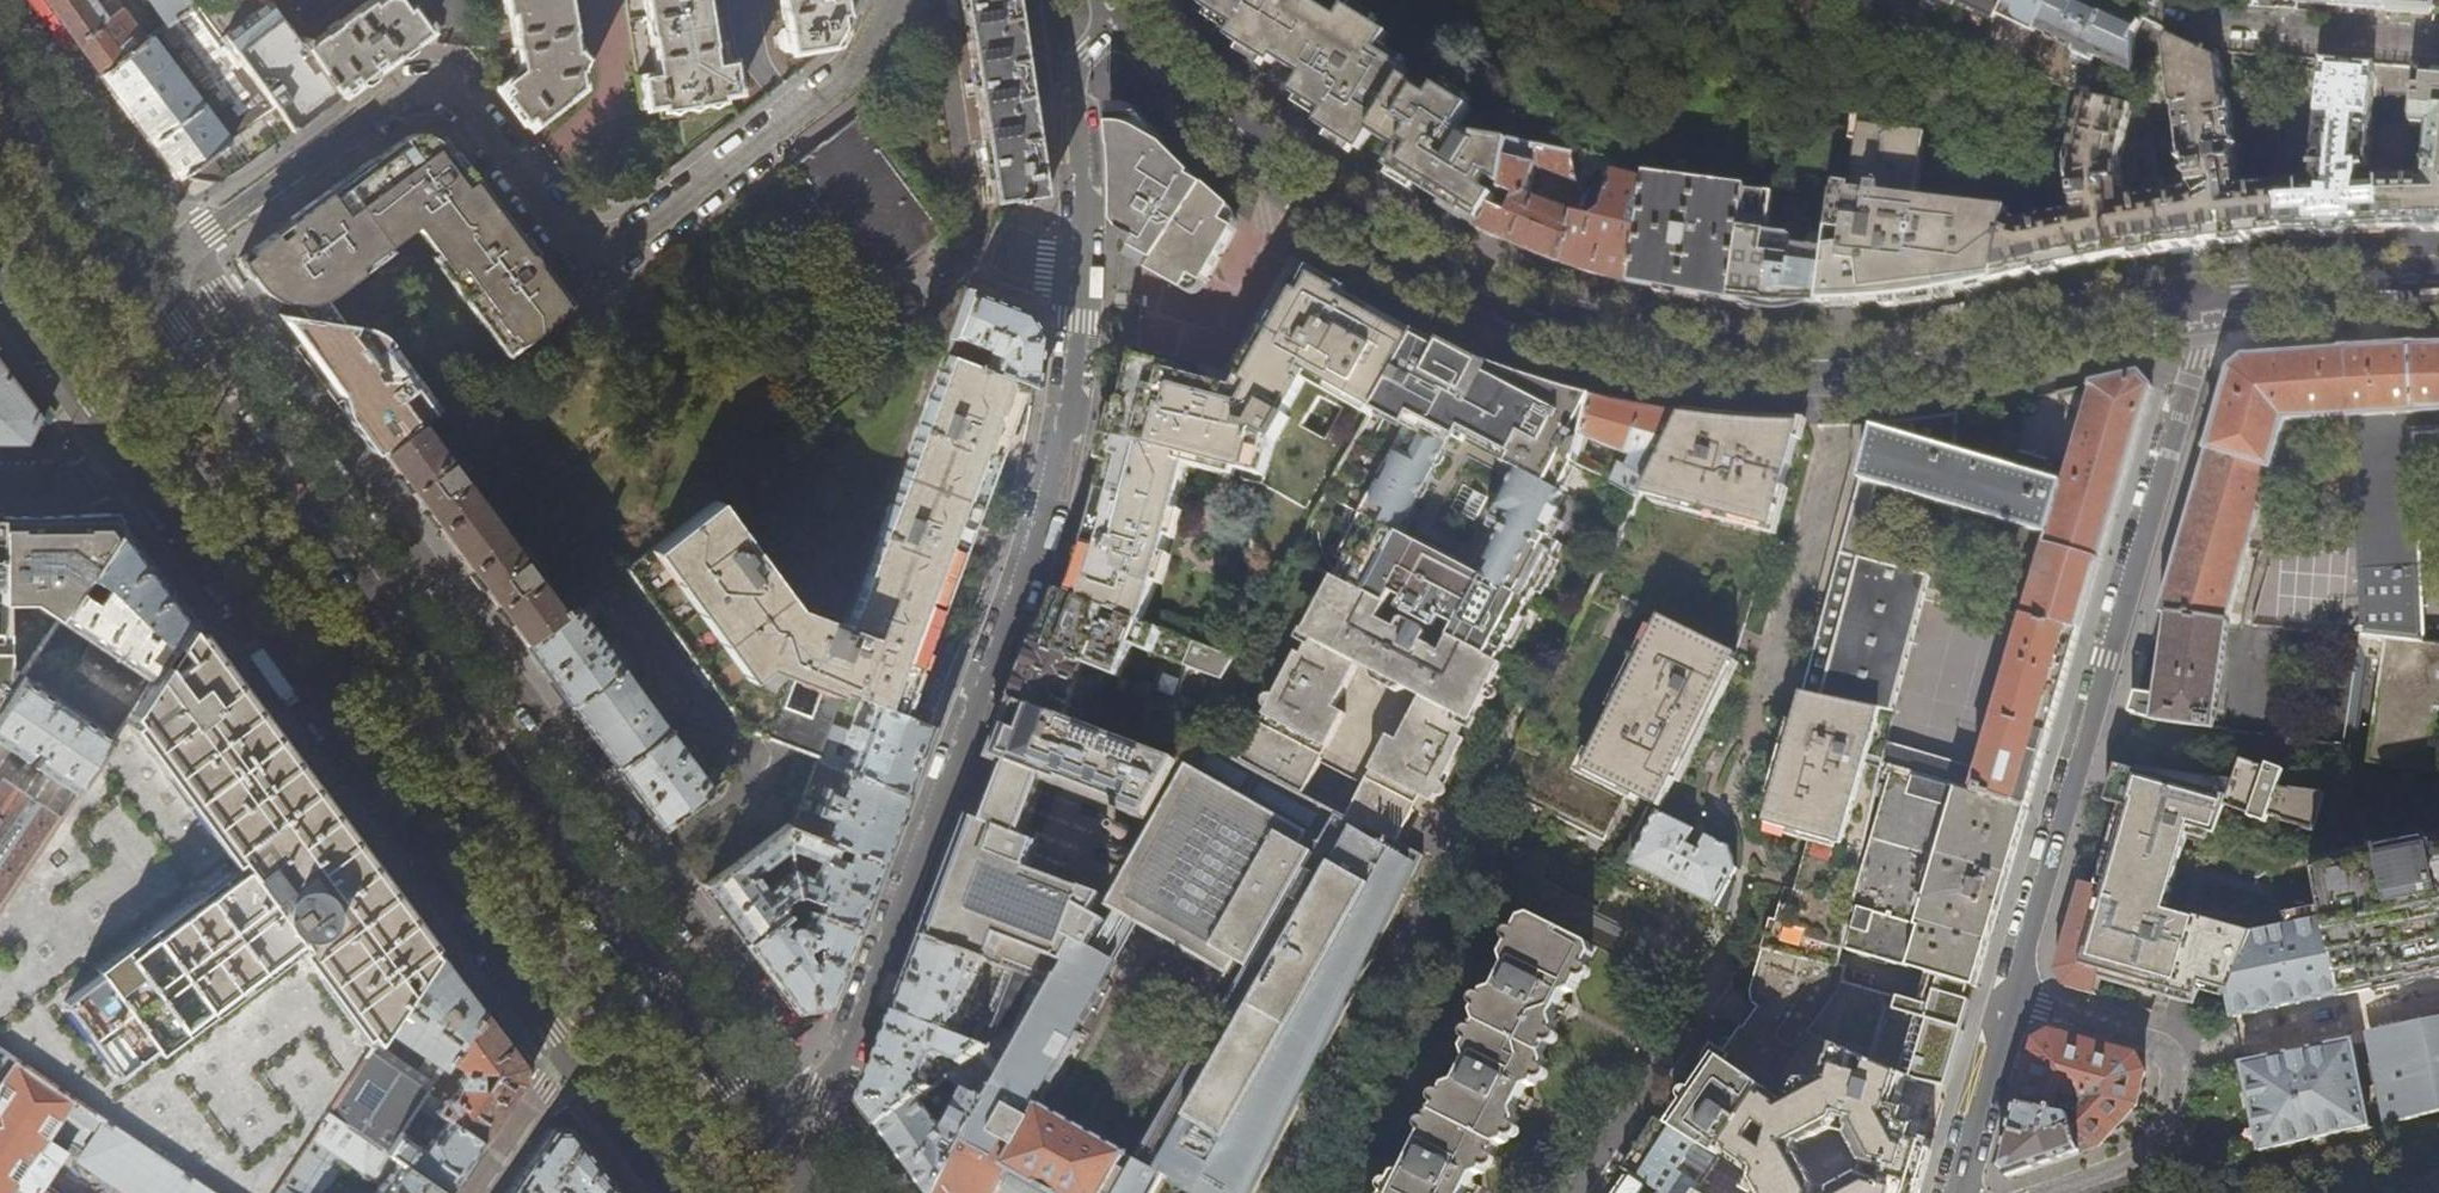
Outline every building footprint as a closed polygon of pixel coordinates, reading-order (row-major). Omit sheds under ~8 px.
[(125,13),(126,12),(117,0),(95,0),(92,2),(91,0),(45,0),(78,45),(83,51),(100,74),(146,40),(125,13)] [(166,25),(195,3),(199,0),(147,0),(166,25)] [(269,0),(223,0),(204,14),(273,109),(291,132),(305,122),(339,97),(298,41),(285,22),(269,0)] [(436,30),(432,24),(421,24),(409,9),(405,12),(396,0),(381,0),(372,5),(369,1),(341,20),(308,43),(303,37),(298,41),(339,97),(417,41),(430,43),(435,40),(436,30)] [(568,0),(504,0),(506,14),(509,14),(516,54),(519,69),(496,86),(513,107),(528,128),(582,88),(580,71),(581,70),(581,59),(577,50),(576,50),(568,0)] [(638,74),(636,75),(642,109),(660,106),(661,112),(721,102),(721,97),(738,94),(734,75),(732,60),(715,62),(710,27),(705,0),(626,0),(638,74)] [(848,12),(846,0),(778,0),(783,33),(780,33),(777,37),(779,50),(783,53),(787,53),(787,55),(808,51),(829,46),(848,12)] [(848,12),(855,0),(846,0),(848,12)] [(991,204),(1000,202),(1045,194),(1016,0),(956,0),(957,4),(960,25),(965,24),(991,204)] [(1205,7),(1220,17),(1235,26),(1229,38),(1271,64),(1274,60),(1286,67),(1300,76),(1290,92),(1315,108),(1321,113),(1315,124),(1332,135),(1358,151),(1369,132),(1398,149),(1387,168),(1410,182),(1415,185),(1461,213),(1463,210),(1481,220),(1501,187),(1510,138),(1472,131),(1471,133),(1460,126),(1473,105),(1438,84),(1433,92),(1405,75),(1410,67),(1380,48),(1390,30),(1347,3),(1340,15),(1317,0),(1209,0),(1205,7)] [(1958,0),(1950,0),(1947,5),(1953,9),(1957,1),(1958,0)] [(2005,0),(1958,0),(1957,1),(1996,20),(1998,16),(2005,0)] [(1998,16),(2036,34),(2052,0),(2005,0),(1998,16)] [(2097,58),(2135,76),(2136,63),(2135,39),(2142,21),(2131,16),(2097,0),(2052,0),(2036,34),(2021,65),(2044,76),(2042,82),(2078,98),(2097,58)] [(2342,8),(2364,9),(2372,10),(2386,11),(2388,0),(2342,0),(2342,8)] [(2386,11),(2408,13),(2434,15),(2434,10),(2435,0),(2388,0),(2386,11)] [(204,14),(195,3),(166,25),(146,40),(100,74),(126,108),(178,178),(184,178),(273,109),(204,14)] [(2078,98),(2065,157),(2065,162),(2065,164),(2069,182),(2073,181),(2080,212),(2030,222),(2027,222),(2011,219),(1996,284),(2013,280),(2099,261),(2169,249),(2201,245),(2229,241),(2283,235),(2280,185),(2242,188),(2235,151),(2238,150),(2219,52),(2173,30),(2166,45),(2166,47),(2184,161),(2189,160),(2195,187),(2186,192),(2160,195),(2128,202),(2121,168),(2134,107),(2078,98)] [(2385,229),(2381,178),(2360,178),(2360,166),(2367,166),(2375,65),(2321,60),(2312,182),(2280,185),(2283,235),(2332,232),(2385,229)] [(2416,68),(2412,123),(2427,123),(2423,177),(2381,178),(2385,229),(2432,228),(2438,228),(2438,70),(2416,68)] [(1204,287),(1231,239),(1235,232),(1233,211),(1229,207),(1199,180),(1162,143),(1127,104),(1119,107),(1110,110),(1115,157),(1116,185),(1117,209),(1117,226),(1134,249),(1129,258),(1146,268),(1171,282),(1187,291),(1204,287)] [(855,258),(874,284),(941,232),(881,149),(889,143),(865,110),(858,116),(794,164),(818,194),(812,199),(832,226),(830,240),(844,258),(855,258)] [(1996,284),(2011,219),(2021,176),(1922,165),(1927,134),(1861,125),(1852,197),(1835,196),(1835,198),(1831,231),(1847,233),(1846,246),(1828,250),(1821,306),(1853,305),(1890,302),(1919,298),(1949,294),(1996,284)] [(357,266),(414,225),(437,255),(432,258),(507,356),(573,306),(523,240),(466,164),(459,169),(445,152),(436,140),(433,138),(426,136),(416,134),(408,135),(302,211),(237,258),(255,283),(270,303),(278,314),(293,335),(304,349),(350,412),(365,432),(380,451),(418,422),(437,408),(390,344),(377,332),(370,329),(362,326),(339,323),(321,298),(360,270),(357,266)] [(1562,264),(1574,213),(1528,194),(1533,164),(1581,183),(1573,154),(1510,138),(1501,187),(1481,220),(1476,229),(1519,247),(1534,252),(1562,264)] [(1631,285),(1647,172),(1648,165),(1575,147),(1573,154),(1581,183),(1574,213),(1562,264),(1596,274),(1622,282),(1631,285)] [(1690,296),(1732,302),(1748,191),(1748,186),(1647,172),(1631,285),(1648,288),(1669,292),(1690,296)] [(1821,306),(1828,250),(1831,231),(1835,198),(1748,191),(1732,302),(1747,303),(1760,305),(1772,306),(1786,307),(1796,307),(1821,306)] [(1145,624),(1181,499),(1170,496),(1180,456),(1267,479),(1321,511),(1419,335),(1339,290),(1338,292),(1297,268),(1275,307),(1279,309),(1266,331),(1272,335),(1239,397),(1227,394),(1171,380),(1173,373),(1139,364),(1134,384),(1127,382),(1119,414),(1115,430),(1093,521),(1070,595),(1145,624)] [(970,288),(951,338),(946,352),(947,353),(977,364),(980,358),(973,355),(972,345),(989,351),(986,368),(1016,380),(1034,386),(1038,353),(1041,334),(1024,308),(970,288)] [(1420,334),(1419,335),(1321,511),(1318,516),(1294,557),(1336,580),(1504,664),(1548,688),(1641,497),(1625,490),(1624,493),(1611,487),(1613,482),(1578,466),(1581,456),(1585,437),(1595,398),(1574,392),(1536,381),(1452,349),(1428,337),(1420,334)] [(2284,421),(2347,418),(2359,633),(2383,635),(2368,764),(2438,774),(2438,640),(2423,638),(2412,434),(2438,433),(2438,345),(2415,346),(2342,350),(2245,358),(2230,370),(2160,612),(2166,613),(2161,654),(2157,696),(2136,693),(2130,714),(2154,720),(2213,728),(2226,619),(2246,549),(2284,421)] [(1011,394),(1016,380),(986,368),(977,364),(947,353),(844,624),(792,606),(713,500),(624,569),(745,729),(816,757),(838,701),(851,697),(871,704),(892,712),(906,673),(957,538),(961,528),(964,519),(993,441),(1011,394)] [(0,363),(0,444),(27,444),(41,417),(0,363)] [(1840,553),(1858,559),(1877,484),(2049,535),(1980,779),(1887,752),(1884,768),(2028,810),(2054,723),(2129,465),(2151,387),(2139,374),(2092,384),(2064,481),(2045,476),(2049,461),(2020,453),(2016,468),(1956,451),(1959,440),(1958,413),(1916,420),(1875,422),(1840,553)] [(1641,497),(1681,415),(1669,413),(1636,407),(1608,401),(1595,398),(1585,437),(1634,457),(1629,468),(1620,463),(1616,474),(1592,463),(1592,461),(1581,456),(1578,466),(1613,482),(1611,487),(1624,493),(1625,490),(1641,497)] [(1772,529),(1801,425),(1760,424),(1741,423),(1725,421),(1681,415),(1641,497),(1772,529)] [(556,607),(418,422),(380,451),(403,482),(430,518),(523,644),(565,614),(558,605),(556,607)] [(0,516),(0,544),(0,589),(80,589),(122,527),(113,516),(31,516),(0,516)] [(91,642),(149,682),(191,619),(133,542),(122,527),(80,589),(59,620),(91,642)] [(1322,755),(1342,716),(1336,713),(1342,700),(1360,665),(1390,681),(1421,696),(1403,733),(1396,746),(1391,743),(1372,781),(1369,788),(1352,821),(1396,843),(1406,823),(1416,804),(1418,801),(1431,807),(1504,664),(1336,580),(1243,764),(1302,794),(1318,762),(1322,755)] [(1040,637),(1036,647),(1100,672),(1120,680),(1133,648),(1166,661),(1153,693),(1177,703),(1190,671),(1221,683),(1235,657),(1145,624),(1070,595),(1057,591),(1040,637)] [(568,705),(620,667),(606,647),(617,639),(598,613),(586,620),(576,606),(565,614),(523,644),(547,676),(568,705)] [(1501,783),(1608,836),(1629,793),(1662,809),(1737,655),(1660,618),(1586,771),(1522,740),(1501,783)] [(308,962),(370,1046),(376,1038),(381,1030),(436,948),(422,931),(372,863),(238,683),(191,619),(149,682),(127,716),(232,859),(46,995),(121,1101),(308,962)] [(1,625),(1,634),(1,706),(23,674),(56,625),(1,625)] [(149,682),(91,642),(55,696),(112,736),(127,716),(149,682)] [(1082,720),(1100,672),(1036,647),(1032,658),(1017,697),(1015,702),(1088,730),(1090,723),(1082,720)] [(665,728),(658,718),(669,710),(662,700),(651,708),(644,699),(655,691),(642,674),(631,682),(620,667),(568,705),(577,717),(614,766),(665,728)] [(660,687),(651,674),(644,672),(642,674),(655,691),(660,687)] [(55,696),(23,674),(1,706),(0,708),(0,743),(74,790),(112,736),(55,696)] [(1762,949),(1840,967),(1840,964),(1844,951),(1884,768),(1887,752),(1896,714),(1803,693),(1766,824),(1811,837),(1801,875),(1796,891),(1785,888),(1776,920),(1770,919),(1762,949)] [(1088,730),(1015,702),(993,760),(1011,766),(1040,777),(1146,820),(1179,765),(1088,730)] [(907,787),(930,727),(892,712),(871,704),(861,728),(851,725),(843,745),(853,749),(844,772),(904,794),(907,787)] [(127,716),(112,736),(74,790),(0,900),(0,1051),(101,1121),(210,1192),(272,1192),(326,1113),(370,1046),(308,962),(121,1101),(46,995),(232,859),(127,716)] [(702,778),(665,728),(614,766),(635,796),(659,828),(724,780),(716,768),(702,778)] [(1125,919),(1231,976),(1237,963),(1246,968),(1139,1163),(1169,1178),(1199,1192),(1255,1192),(1420,857),(1396,843),(1352,821),(1302,794),(1243,764),(1195,739),(1179,765),(1186,769),(1176,786),(1178,803),(1168,824),(1164,858),(1125,919)] [(0,743),(0,900),(74,790),(0,743)] [(2342,996),(2324,906),(2285,912),(2286,924),(2253,929),(2166,905),(2188,825),(2215,832),(2225,807),(2268,820),(2269,815),(2281,819),(2281,820),(2315,830),(2326,793),(2290,789),(2289,791),(2278,787),(2283,773),(2240,759),(2233,780),(2137,768),(2136,771),(2116,765),(2105,801),(2126,807),(2114,847),(2104,887),(2081,882),(2068,929),(2056,971),(2065,987),(2096,995),(2101,978),(2158,994),(2164,996),(2181,1001),(2195,1005),(2199,990),(2202,982),(2225,989),(2228,990),(2235,1017),(2342,996)] [(1040,777),(1011,766),(989,825),(1019,836),(1040,777)] [(1844,951),(1977,988),(1991,938),(2003,898),(2028,810),(1884,768),(1844,951)] [(892,827),(904,794),(844,772),(838,788),(829,785),(828,789),(823,788),(820,796),(833,802),(830,810),(817,805),(814,813),(826,819),(819,839),(879,861),(892,827)] [(1733,882),(1739,872),(1731,849),(1699,834),(1660,815),(1635,866),(1720,910),(1733,882)] [(1000,1084),(1042,1107),(1082,1037),(1078,1034),(1107,982),(1081,966),(1091,949),(1103,957),(1118,932),(1104,925),(1106,922),(1094,913),(1105,896),(1030,867),(1039,844),(1019,836),(989,825),(972,819),(925,940),(986,962),(1006,970),(1053,988),(1041,1011),(1019,1049),(1015,1057),(1000,1084)] [(794,905),(790,869),(764,887),(757,878),(763,874),(759,869),(787,849),(784,826),(701,884),(719,909),(745,943),(780,918),(786,913),(796,906),(794,905)] [(863,903),(879,861),(819,839),(784,826),(787,849),(814,859),(808,875),(790,869),(794,905),(796,906),(854,928),(863,903)] [(1127,827),(1122,826),(1118,828),(1115,833),(1116,837),(1119,841),(1124,842),(1128,840),(1131,836),(1130,831),(1127,827)] [(2342,996),(2438,975),(2438,842),(2316,866),(2324,906),(2342,996)] [(1628,932),(1595,916),(1613,882),(1602,876),(1586,901),(1542,880),(1526,912),(1533,915),(1591,944),(1651,974),(1660,956),(1625,938),(1628,932)] [(1730,915),(1737,884),(1733,882),(1720,910),(1730,915)] [(834,980),(854,928),(796,906),(786,913),(804,919),(800,928),(797,926),(795,925),(789,926),(787,927),(780,918),(745,943),(761,965),(795,1010),(824,1006),(834,980)] [(1591,944),(1533,915),(1395,1192),(1467,1192),(1470,1188),(1516,1097),(1561,1006),(1591,944)] [(992,1028),(965,1018),(986,962),(925,940),(922,949),(897,1014),(988,1049),(1001,1040),(1008,1035),(1041,1011),(1053,988),(1006,970),(990,1009),(999,1013),(992,1028)] [(477,1005),(436,948),(381,1030),(442,1069),(448,1060),(482,1010),(477,1005)] [(1834,991),(1840,967),(1762,949),(1750,990),(1751,1002),(1755,1005),(1738,1029),(1718,1059),(1689,1101),(1671,1128),(1718,1159),(1721,1154),(1765,1091),(1804,1035),(1834,991)] [(1846,965),(1840,964),(1840,967),(1834,991),(1804,1035),(1833,1047),(1853,1055),(1870,1062),(1905,1077),(1926,1085),(1947,1090),(1964,1032),(1930,1021),(1934,1008),(1842,981),(1846,965)] [(2202,982),(2199,990),(2223,997),(2225,989),(2202,982)] [(513,1053),(482,1010),(448,1060),(461,1069),(461,1075),(459,1078),(458,1081),(458,1084),(460,1087),(452,1099),(444,1100),(443,1102),(427,1092),(420,1101),(482,1144),(505,1110),(523,1083),(523,1073),(523,1065),(513,1053)] [(1019,1049),(1041,1011),(1008,1035),(1019,1049)] [(931,1091),(927,1083),(936,1057),(941,1056),(965,1066),(988,1049),(897,1014),(882,1055),(864,1104),(868,1111),(881,1128),(931,1091)] [(2243,1065),(2264,1152),(2372,1126),(2438,1110),(2438,1024),(2437,1024),(2379,1036),(2370,1038),(2375,1063),(2355,1068),(2349,1042),(2268,1060),(2243,1065)] [(2137,1105),(2145,1072),(2135,1056),(2051,1032),(2035,1041),(2027,1069),(2017,1103),(2052,1111),(2070,1116),(2073,1128),(2081,1152),(2099,1146),(2114,1130),(2128,1115),(2137,1105)] [(383,1043),(376,1038),(370,1046),(326,1113),(385,1153),(399,1132),(415,1108),(420,1101),(427,1092),(433,1083),(379,1048),(383,1043)] [(1015,1057),(1001,1040),(988,1049),(965,1066),(948,1079),(966,1092),(944,1134),(932,1116),(953,1096),(942,1083),(931,1091),(881,1128),(914,1174),(929,1192),(938,1192),(1000,1084),(1015,1057)] [(1918,1189),(1932,1142),(1917,1139),(1920,1125),(1908,1121),(1911,1109),(1898,1103),(1905,1077),(1870,1062),(1867,1077),(1849,1072),(1853,1055),(1833,1047),(1821,1077),(1812,1082),(1798,1084),(1784,1104),(1765,1091),(1721,1154),(1751,1174),(1753,1180),(1749,1181),(1744,1190),(1749,1192),(1814,1192),(1816,1188),(1800,1160),(1796,1159),(1800,1147),(1804,1148),(1832,1133),(1834,1125),(1837,1124),(1839,1118),(1849,1122),(1847,1126),(1850,1130),(1848,1137),(1863,1166),(1866,1167),(1862,1177),(1859,1177),(1831,1192),(1830,1192),(1917,1192),(1918,1189)] [(0,1051),(0,1080),(2,1081),(0,1085),(0,1192),(59,1192),(43,1183),(65,1153),(74,1159),(124,1192),(210,1192),(101,1121),(0,1051)] [(1001,1180),(1023,1192),(1161,1192),(1169,1178),(1139,1163),(1130,1158),(1132,1155),(1042,1107),(1000,1084),(938,1192),(994,1192),(1001,1180)] [(420,1101),(415,1108),(432,1119),(422,1134),(429,1139),(423,1148),(399,1132),(385,1153),(395,1160),(444,1192),(448,1192),(465,1169),(482,1144),(420,1101)] [(2081,1152),(2073,1128),(2055,1134),(2052,1111),(2017,1103),(2011,1125),(1999,1164),(2006,1170),(2013,1176),(2081,1152)] [(395,1160),(385,1153),(326,1113),(272,1192),(335,1192),(330,1188),(343,1165),(377,1186),(395,1160)] [(1718,1159),(1671,1128),(1656,1118),(1647,1133),(1629,1161),(1623,1171),(1646,1185),(1649,1186),(1658,1192),(1660,1192),(1695,1192),(1696,1191),(1718,1159)] [(609,1181),(579,1140),(569,1127),(560,1127),(551,1127),(506,1192),(601,1192),(609,1181)] [(395,1160),(377,1186),(373,1192),(444,1192),(395,1160)] [(1169,1178),(1161,1192),(1199,1192),(1169,1178)] [(609,1181),(601,1192),(618,1192),(609,1181)] [(1649,1186),(1646,1185),(1642,1192),(1627,1182),(1619,1192),(1644,1192),(1649,1186)]
